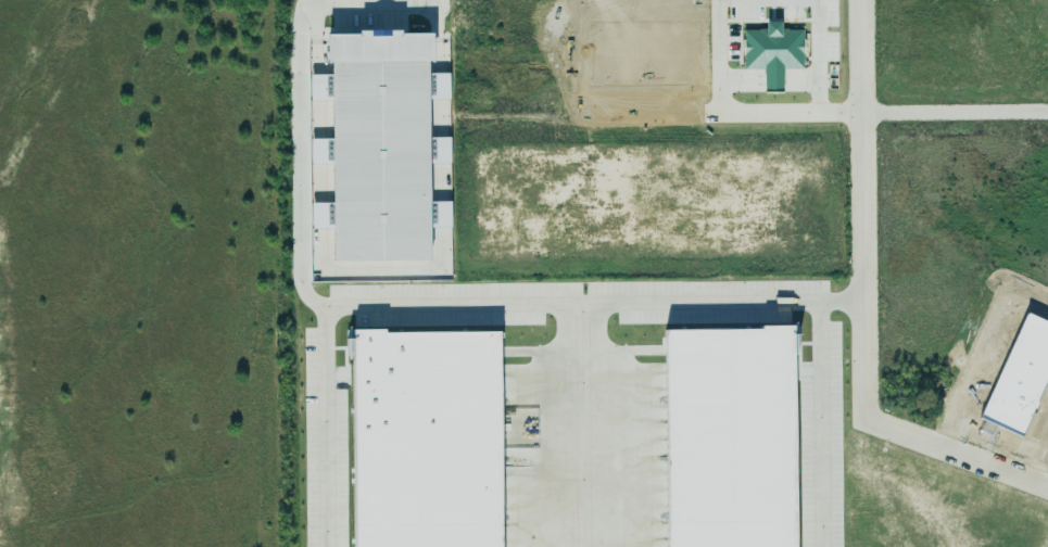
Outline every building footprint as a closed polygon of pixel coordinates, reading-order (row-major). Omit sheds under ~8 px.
[(743,29),(801,28),(801,65),(744,66),(743,29)] [(328,29),(430,30),(431,257),(334,259),(328,29)] [(743,253),(741,178),(791,177),(793,252),(743,253)] [(1024,432),(1047,374),(1047,309),(1031,301),(982,414),(1024,432)] [(786,322),(789,546),(661,546),(658,323),(786,322)] [(493,325),(495,546),(347,546),(345,326),(493,325)]
